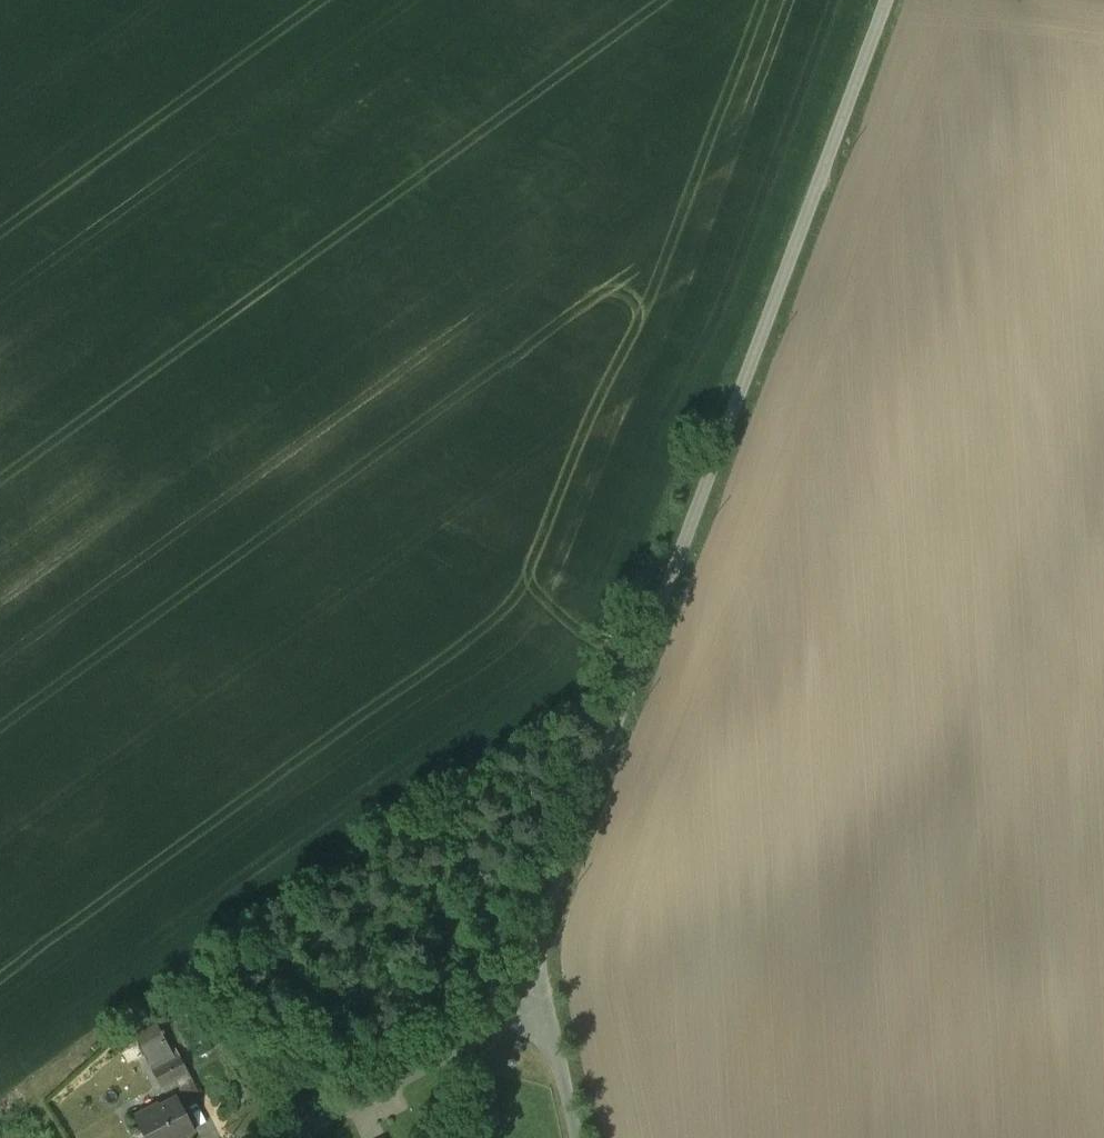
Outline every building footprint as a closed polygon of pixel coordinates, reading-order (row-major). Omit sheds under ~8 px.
[(181,1056),(153,1071),(162,1087),(175,1080),(186,1101),(201,1093),(181,1056)] [(135,1117),(146,1137),(182,1137),(195,1131),(177,1099),(160,1108),(159,1104),(135,1117)]
